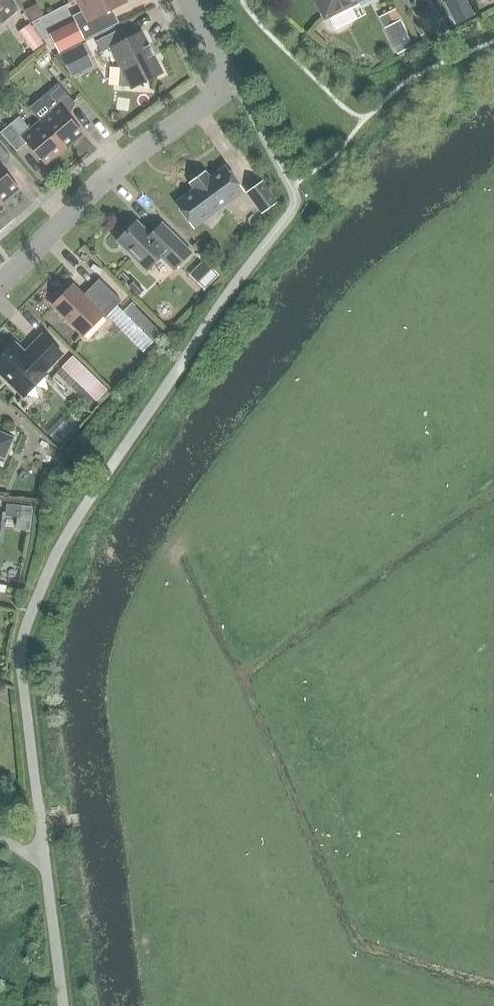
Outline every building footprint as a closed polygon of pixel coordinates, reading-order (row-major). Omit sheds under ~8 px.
[(9,0),(0,0),(0,24),(17,10),(9,0)] [(82,10),(88,21),(126,2),(125,0),(77,0),(82,10)] [(325,16),(357,0),(316,0),(325,16)] [(468,3),(449,13),(455,24),(473,14),(468,3)] [(396,54),(412,46),(399,20),(383,28),(396,54)] [(49,34),(58,53),(83,40),(74,21),(49,34)] [(29,23),(18,31),(25,41),(36,33),(29,23)] [(100,53),(110,48),(119,66),(118,86),(130,87),(131,88),(161,73),(153,56),(154,55),(148,44),(147,45),(141,32),(126,39),(121,28),(95,41),(100,53)] [(74,74),(95,63),(85,43),(64,54),(74,74)] [(29,108),(40,121),(63,149),(82,133),(63,110),(73,102),(57,83),(29,108)] [(26,142),(45,165),(63,149),(40,121),(30,130),(18,116),(0,132),(15,151),(26,142)] [(9,157),(0,146),(0,164),(9,157)] [(18,187),(0,166),(0,203),(18,187)] [(179,201),(193,221),(240,187),(225,167),(179,201)] [(275,202),(261,182),(248,192),(262,211),(275,202)] [(189,255),(161,224),(149,235),(136,221),(116,241),(144,271),(160,256),(172,270),(189,255)] [(188,274),(204,290),(219,275),(203,259),(188,274)] [(82,336),(102,315),(104,318),(121,301),(98,279),(82,295),(72,285),(52,305),(82,336)] [(161,333),(134,306),(126,314),(153,341),(161,333)] [(44,372),(62,354),(42,334),(24,352),(14,342),(0,357),(0,374),(23,397),(46,373),(44,372)] [(72,355),(61,366),(95,400),(106,389),(72,355)] [(4,458),(13,438),(0,432),(0,456),(4,458)] [(31,509),(5,506),(4,518),(29,521),(31,509)]
